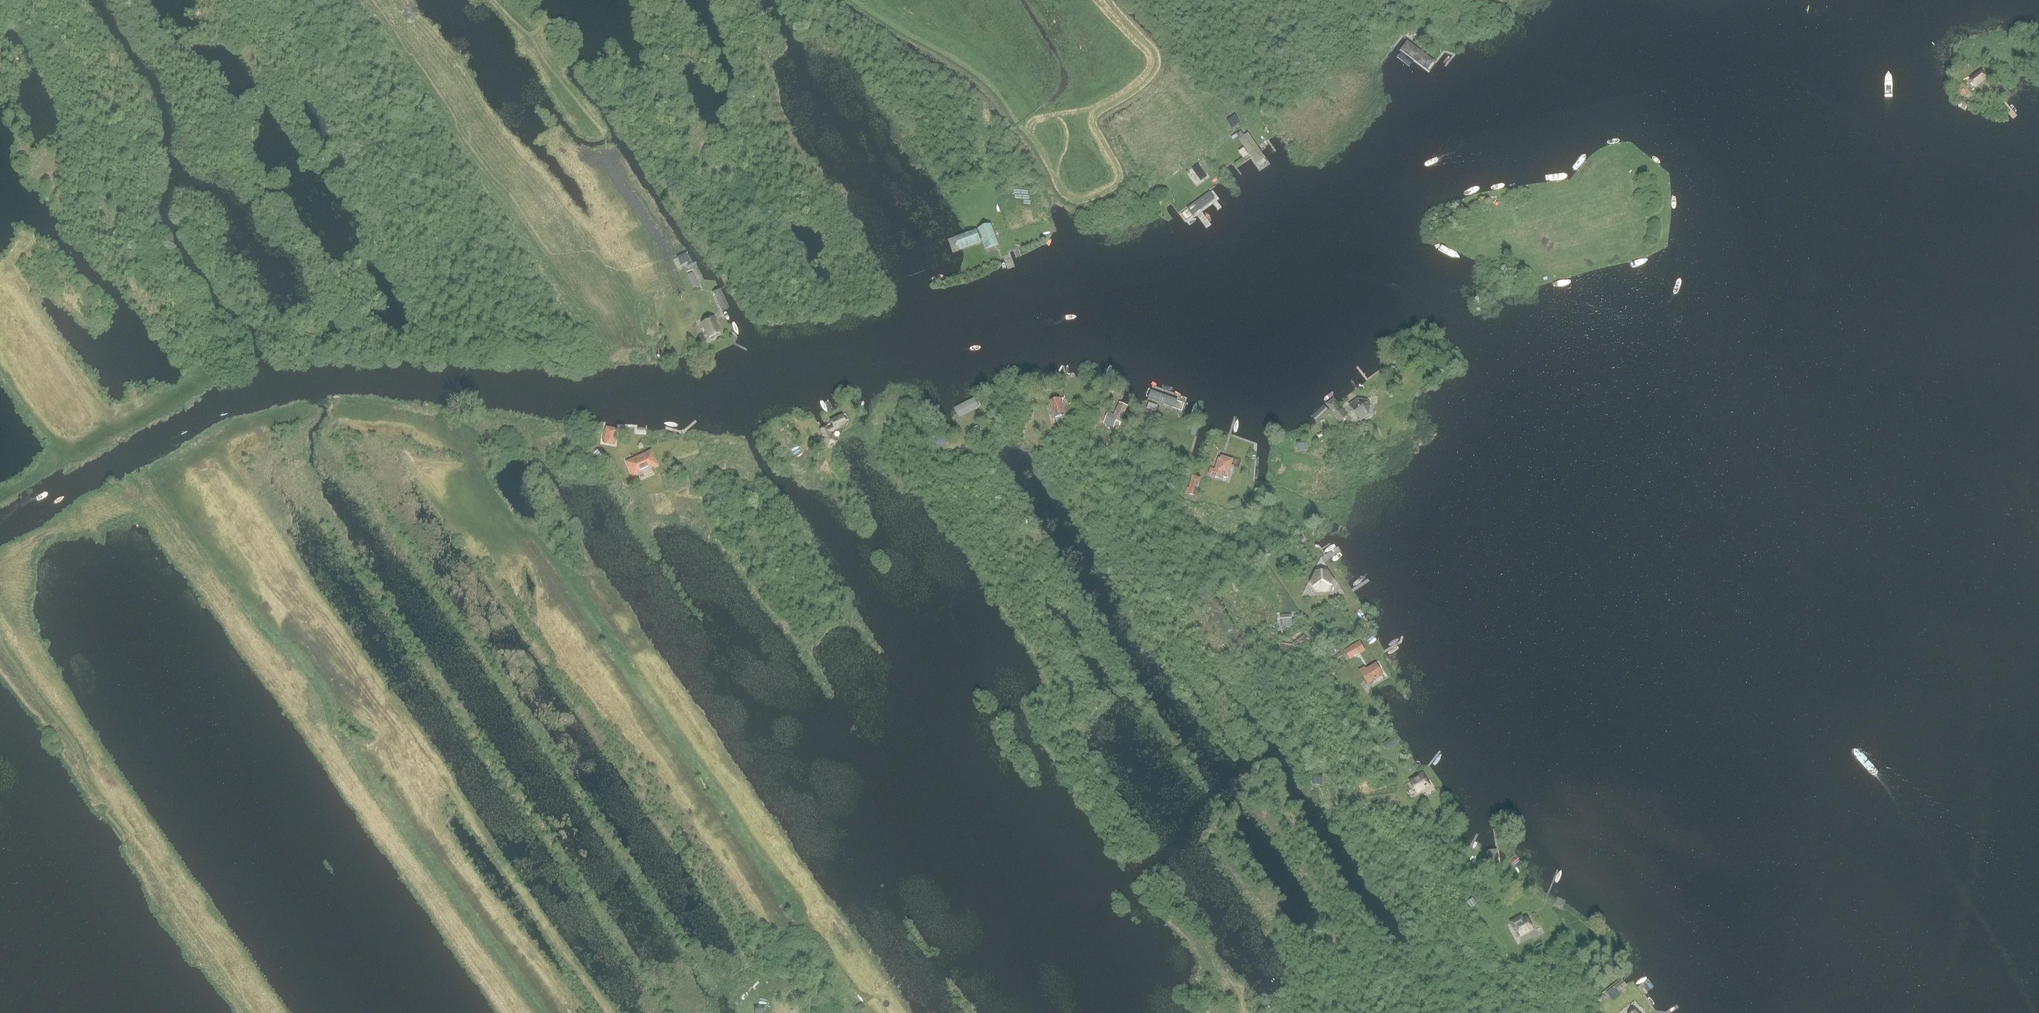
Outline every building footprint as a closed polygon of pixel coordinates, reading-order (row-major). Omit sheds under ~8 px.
[(1434,61),(1407,41),(1400,50),(1426,70),(1434,61)] [(1976,89),(1987,81),(1982,74),(1971,83),(1976,89)] [(2003,85),(2001,82),(1997,86),(2000,88),(1996,91),(2006,102),(2013,96),(2003,85)] [(1227,121),(1231,127),(1239,122),(1235,116),(1227,121)] [(1249,133),(1240,139),(1257,164),(1266,157),(1249,133)] [(1193,171),(1200,181),(1206,177),(1198,167),(1193,171)] [(1216,199),(1210,191),(1180,213),(1186,221),(1216,199)] [(986,250),(999,245),(992,224),(978,229),(978,230),(977,230),(976,229),(955,237),(960,251),(981,243),(981,242),(983,241),(986,250)] [(677,257),(681,265),(690,261),(686,253),(677,257)] [(693,272),(687,275),(694,287),(699,285),(693,272)] [(720,289),(714,292),(722,311),(728,308),(720,289)] [(708,340),(722,334),(714,318),(701,325),(708,340)] [(1187,397),(1152,385),(1147,401),(1181,412),(1187,397)] [(974,397),(953,408),(959,419),(980,407),(974,397)] [(1055,417),(1063,415),(1058,398),(1050,401),(1055,417)] [(1357,399),(1348,406),(1360,421),(1369,415),(1371,404),(1368,401),(1357,399)] [(1346,414),(1343,414),(1336,404),(1333,400),(1327,405),(1330,409),(1340,422),(1347,417),(1346,414)] [(1113,425),(1115,420),(1119,422),(1127,405),(1120,402),(1113,415),(1108,412),(1104,420),(1113,425)] [(831,432),(841,428),(841,427),(847,424),(842,414),(829,420),(832,426),(827,428),(826,427),(820,429),(825,439),(824,439),(828,449),(835,445),(837,441),(833,434),(832,434),(831,432)] [(606,427),(604,442),(615,444),(617,428),(606,427)] [(935,438),(937,446),(946,444),(944,436),(935,438)] [(633,477),(658,465),(651,450),(631,460),(626,462),(633,477)] [(1229,477),(1232,466),(1228,465),(1229,462),(1219,459),(1215,471),(1210,470),(1208,475),(1220,479),(1221,475),(1229,477)] [(1196,496),(1202,478),(1193,475),(1187,493),(1196,496)] [(1316,572),(1310,583),(1317,593),(1329,593),(1335,582),(1328,572),(1316,572)] [(1280,615),(1280,627),(1291,627),(1291,615),(1280,615)] [(1350,660),(1366,651),(1360,641),(1344,651),(1350,660)] [(1381,675),(1375,664),(1366,670),(1364,668),(1359,671),(1367,684),(1372,681),(1373,682),(1375,680),(1375,679),(1381,675)] [(1395,735),(1382,744),(1386,750),(1390,748),(1391,748),(1398,743),(1399,742),(1401,740),(1397,734),(1395,735)] [(1418,795),(1425,790),(1432,785),(1422,772),(1409,782),(1418,795)] [(1313,775),(1312,784),(1322,785),(1323,776),(1313,775)] [(1497,850),(1486,851),(1488,868),(1499,866),(1497,850)] [(1518,930),(1522,938),(1535,931),(1527,916),(1524,918),(1523,915),(1510,922),(1515,931),(1518,930)] [(1619,991),(1626,985),(1623,980),(1606,992),(1613,1000),(1621,994),(1619,991)]
